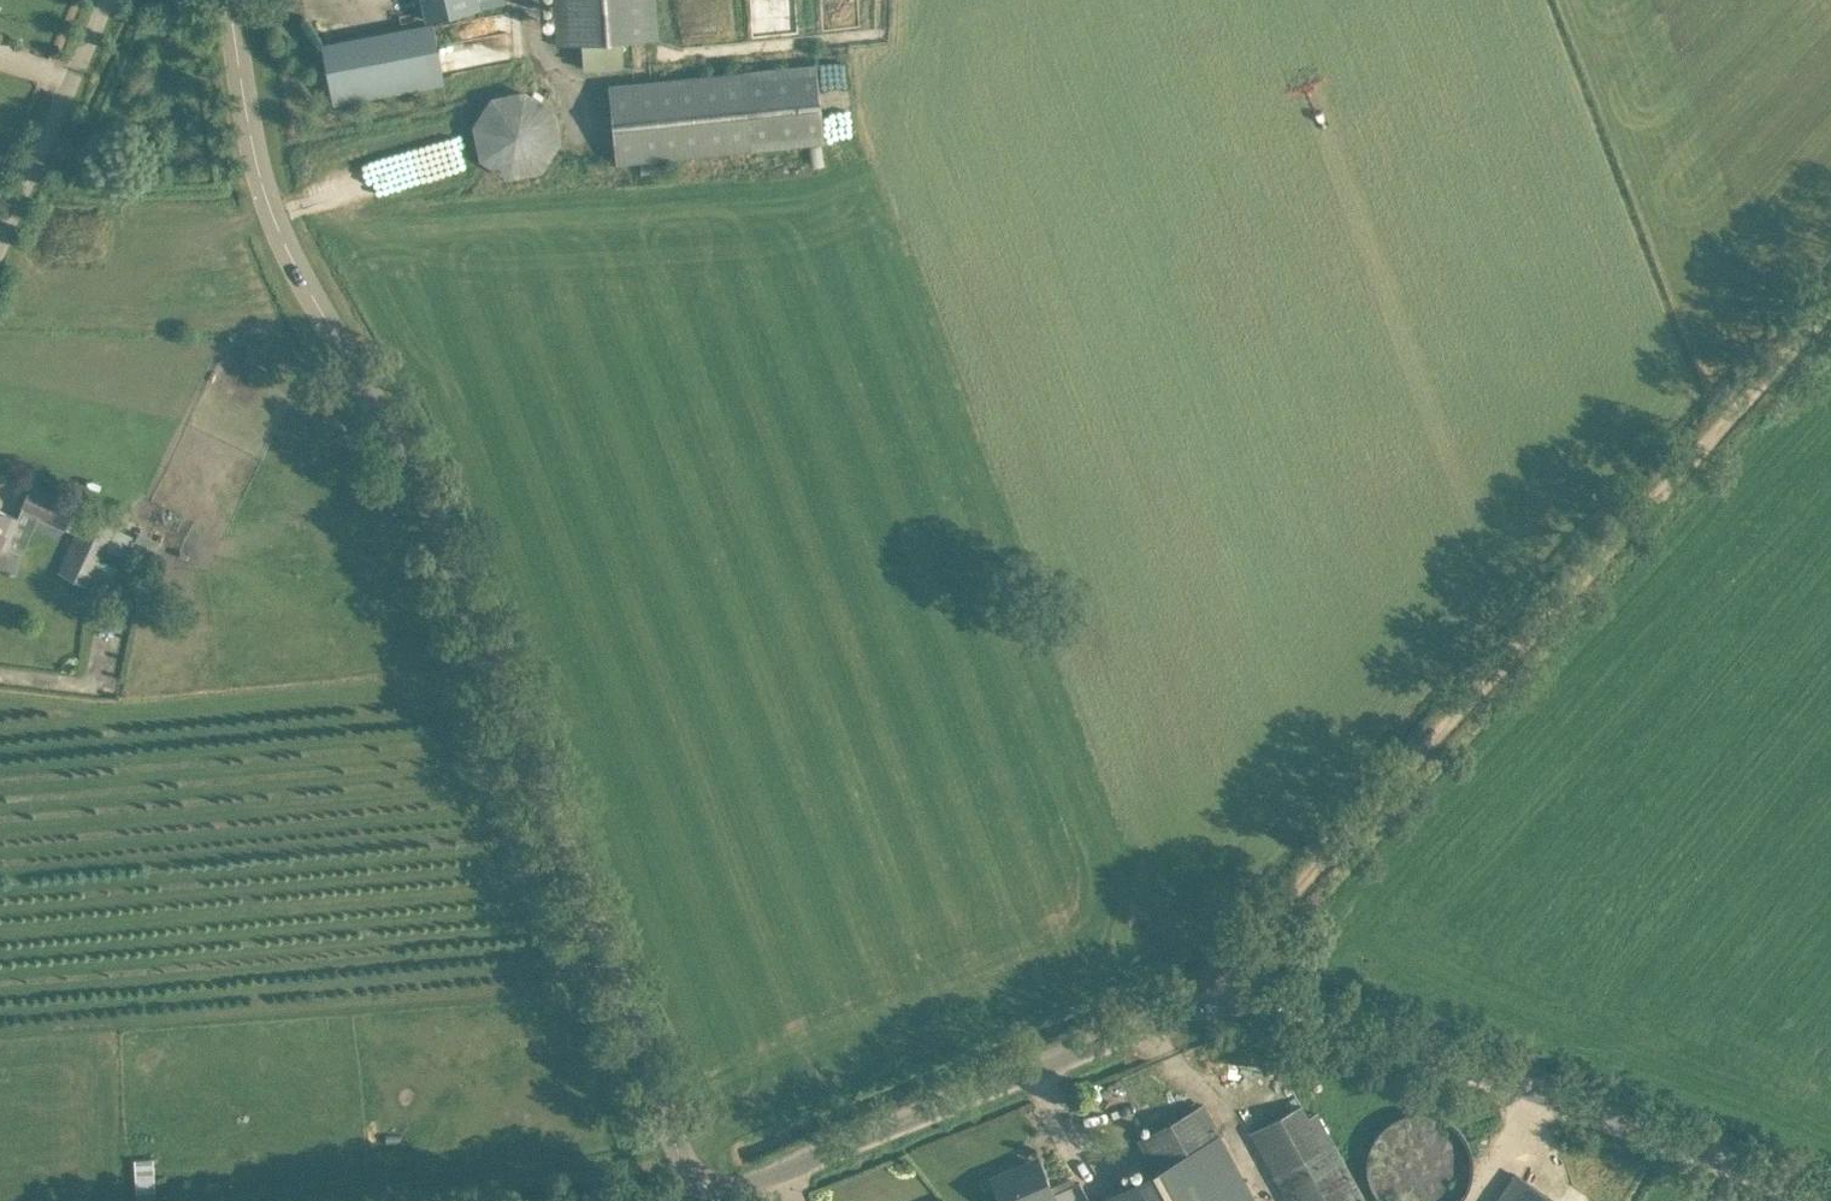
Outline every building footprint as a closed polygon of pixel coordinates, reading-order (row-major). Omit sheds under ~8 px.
[(426,19),(506,1),(506,0),(421,0),(426,19)] [(655,0),(553,0),(556,44),(582,43),(584,68),(623,65),(622,40),(658,38),(655,0)] [(335,102),(358,98),(444,82),(433,22),(323,43),(335,102)] [(825,140),(817,62),(609,83),(617,161),(825,140)] [(554,107),(524,87),(491,95),(472,125),(479,158),(508,177),(541,169),(561,141),(554,107)] [(64,529),(65,528),(72,512),(75,505),(32,486),(21,510),(64,529)] [(9,513),(0,509),(0,568),(18,572),(22,550),(6,544),(18,517),(9,513)] [(118,529),(84,513),(75,533),(57,571),(91,586),(104,560),(118,529)] [(1220,1133),(1203,1103),(1140,1138),(1155,1168),(1096,1200),(1258,1200),(1231,1154),(1223,1139),(1220,1133)] [(1263,1152),(1290,1200),(1366,1200),(1317,1112),(1308,1116),(1301,1104),(1252,1131),(1263,1152)] [(1050,1184),(1040,1162),(1015,1173),(1013,1169),(993,1178),(1003,1200),(1039,1200),(1054,1195),(1050,1184)] [(136,1174),(136,1200),(156,1200),(155,1173),(136,1174)] [(1516,1173),(1496,1200),(1556,1200),(1516,1173)]
